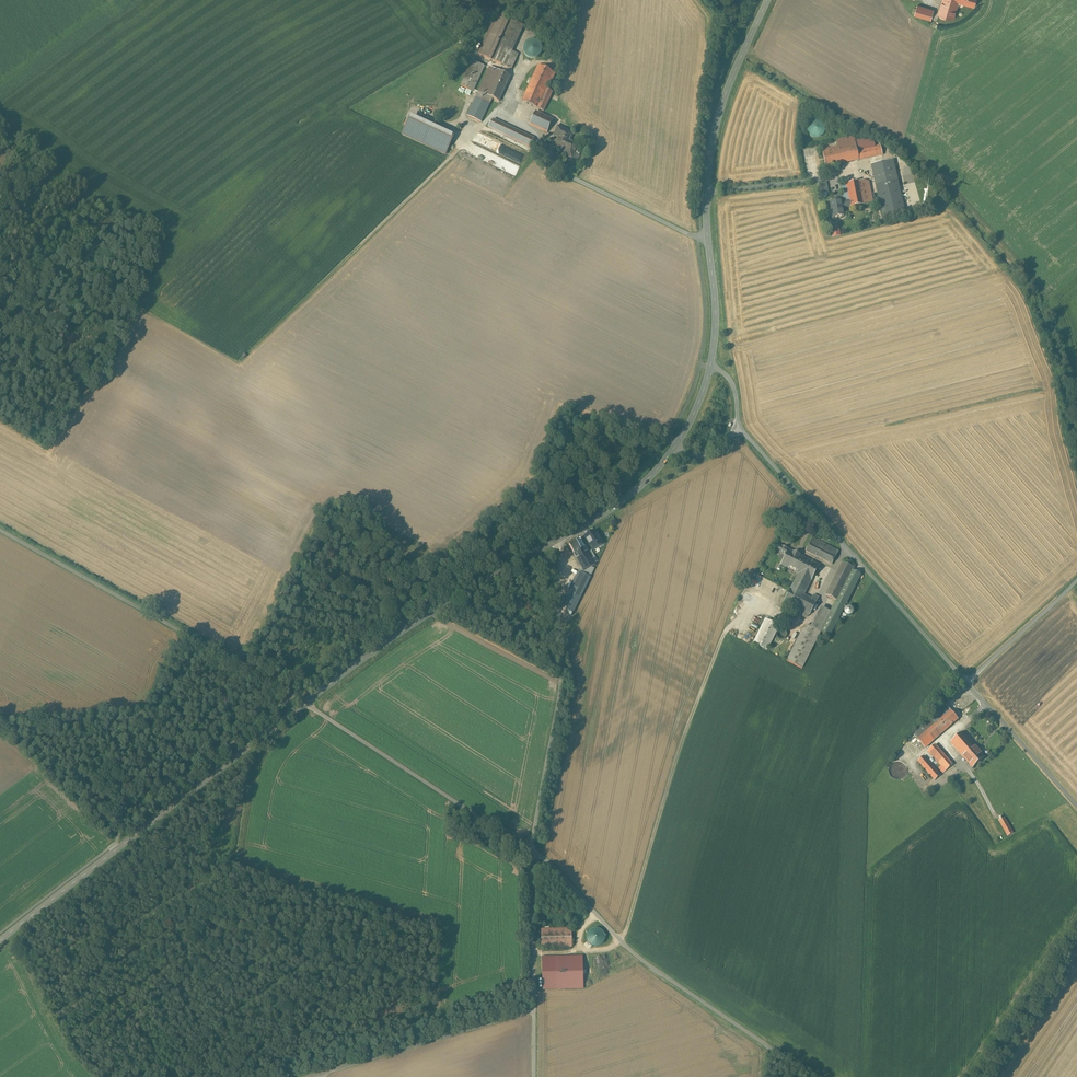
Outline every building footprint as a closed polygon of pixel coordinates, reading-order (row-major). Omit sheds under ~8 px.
[(954,0),(943,0),(939,13),(939,14),(953,19),(953,18),(958,1),(954,0)] [(930,9),(918,5),(915,15),(927,18),(930,9)] [(510,19),(497,13),(479,54),(491,60),(510,19)] [(523,25),(511,20),(500,45),(512,51),(523,25)] [(537,41),(533,40),(529,40),(526,42),(524,46),(523,50),(525,54),(527,57),(532,58),(536,58),(540,55),(542,51),(542,47),(540,43),(537,41)] [(512,51),(500,45),(493,60),(511,69),(518,54),(512,51)] [(485,66),(472,60),(460,85),(473,91),(485,66)] [(538,65),(531,81),(546,89),(550,81),(551,82),(555,74),(554,73),(538,65)] [(498,71),(490,67),(467,115),(481,122),(492,98),(487,96),(498,71)] [(510,76),(498,71),(487,96),(492,98),(499,101),(510,76)] [(546,89),(531,81),(522,101),(543,111),(553,91),(550,89),(549,90),(546,89)] [(552,120),(535,112),(530,124),(547,132),(552,120)] [(411,116),(406,127),(402,135),(445,154),(454,135),(411,116)] [(534,138),(493,119),(489,128),(529,147),(534,138)] [(817,119),(816,119),(814,119),(813,120),(812,120),(811,121),(810,121),(809,122),(809,123),(808,124),(808,125),(807,126),(807,127),(807,128),(807,129),(807,130),(807,131),(807,132),(808,133),(808,134),(809,135),(810,136),(812,137),(813,137),(814,137),(816,138),(818,137),(820,137),(821,136),(822,135),(823,135),(823,134),(824,133),(824,132),(824,131),(825,131),(825,129),(825,128),(825,127),(825,126),(824,125),(824,123),(823,122),(821,121),(820,120),(819,120),(817,119)] [(559,137),(563,129),(558,127),(555,135),(559,137)] [(572,134),(563,129),(559,137),(555,146),(566,152),(565,155),(572,158),(574,153),(579,155),(582,149),(577,146),(578,145),(567,140),(570,134),(572,134)] [(854,137),(836,141),(838,146),(822,150),(825,167),(882,155),(880,145),(857,150),(854,137)] [(892,160),(871,165),(883,216),(904,211),(892,160)] [(868,182),(864,180),(859,181),(864,204),(873,202),(868,182)] [(859,181),(841,185),(843,197),(844,197),(848,197),(849,199),(850,207),(864,204),(859,181)] [(826,182),(819,183),(821,193),(828,192),(826,182)] [(840,200),(830,202),(832,212),(830,212),(831,218),(843,216),(842,209),(850,207),(849,199),(840,201),(840,200)] [(793,529),(782,523),(779,529),(791,535),(793,529)] [(595,531),(585,536),(593,550),(602,545),(595,531)] [(838,551),(812,537),(805,551),(831,564),(838,551)] [(580,539),(569,545),(582,568),(584,572),(592,567),(595,565),(592,559),(588,553),(580,539)] [(783,547),(779,546),(777,551),(785,555),(788,550),(786,549),(786,548),(783,547)] [(793,553),(788,550),(785,555),(781,565),(788,569),(789,567),(796,570),(795,572),(798,574),(811,580),(818,566),(799,556),(799,555),(793,552),(793,553)] [(826,595),(836,600),(852,570),(853,568),(842,562),(826,595)] [(582,568),(580,573),(590,578),(595,569),(592,567),(584,572),(582,568)] [(831,612),(820,632),(830,637),(861,575),(852,570),(836,600),(835,602),(836,602),(831,612)] [(590,578),(580,573),(567,600),(567,609),(573,613),(590,578)] [(811,580),(798,574),(791,589),(790,588),(783,602),(804,613),(808,615),(809,615),(818,598),(813,595),(811,599),(803,595),(811,580)] [(848,607),(847,607),(846,608),(845,609),(844,610),(844,611),(844,612),(844,613),(845,614),(845,615),(846,615),(847,616),(848,616),(849,616),(850,616),(851,615),(852,614),(853,613),(853,612),(853,611),(853,610),(852,609),(852,608),(851,608),(850,607),(849,607),(848,607)] [(813,628),(820,632),(831,612),(823,608),(813,628)] [(779,626),(765,619),(753,644),(767,651),(779,626)] [(804,629),(803,628),(786,661),(802,669),(808,656),(820,632),(813,628),(807,625),(804,629)] [(778,630),(777,630),(776,631),(776,633),(776,634),(776,635),(776,636),(777,637),(777,638),(778,639),(780,639),(781,639),(782,639),(783,639),(784,638),(785,637),(785,636),(786,635),(786,634),(786,633),(785,632),(785,631),(784,630),(783,630),(782,629),(781,629),(780,629),(779,629),(778,630)] [(946,705),(913,734),(925,748),(958,719),(946,705)] [(985,757),(963,731),(951,742),(972,767),(985,757)] [(953,765),(935,744),(928,751),(941,766),(939,768),(943,773),(953,765)] [(940,775),(924,756),(918,761),(935,780),(940,775)] [(900,761),(899,761),(897,761),(896,761),(894,761),(893,762),(892,762),(891,763),(890,764),(889,766),(889,767),(889,768),(888,769),(888,770),(888,772),(889,773),(889,774),(889,775),(890,775),(890,776),(891,777),(892,777),(893,778),(894,779),(896,779),(898,780),(899,779),(900,779),(901,779),(902,778),(903,778),(904,777),(905,776),(906,775),(906,774),(907,773),(907,772),(907,770),(907,769),(907,768),(906,767),(905,765),(904,764),(903,763),(902,762),(901,762),(900,761)] [(1013,833),(1005,817),(999,821),(1008,836),(1013,833)] [(572,928),(541,929),(541,947),(572,947),(572,928)] [(543,989),(583,988),(582,957),(542,958),(543,989)]
